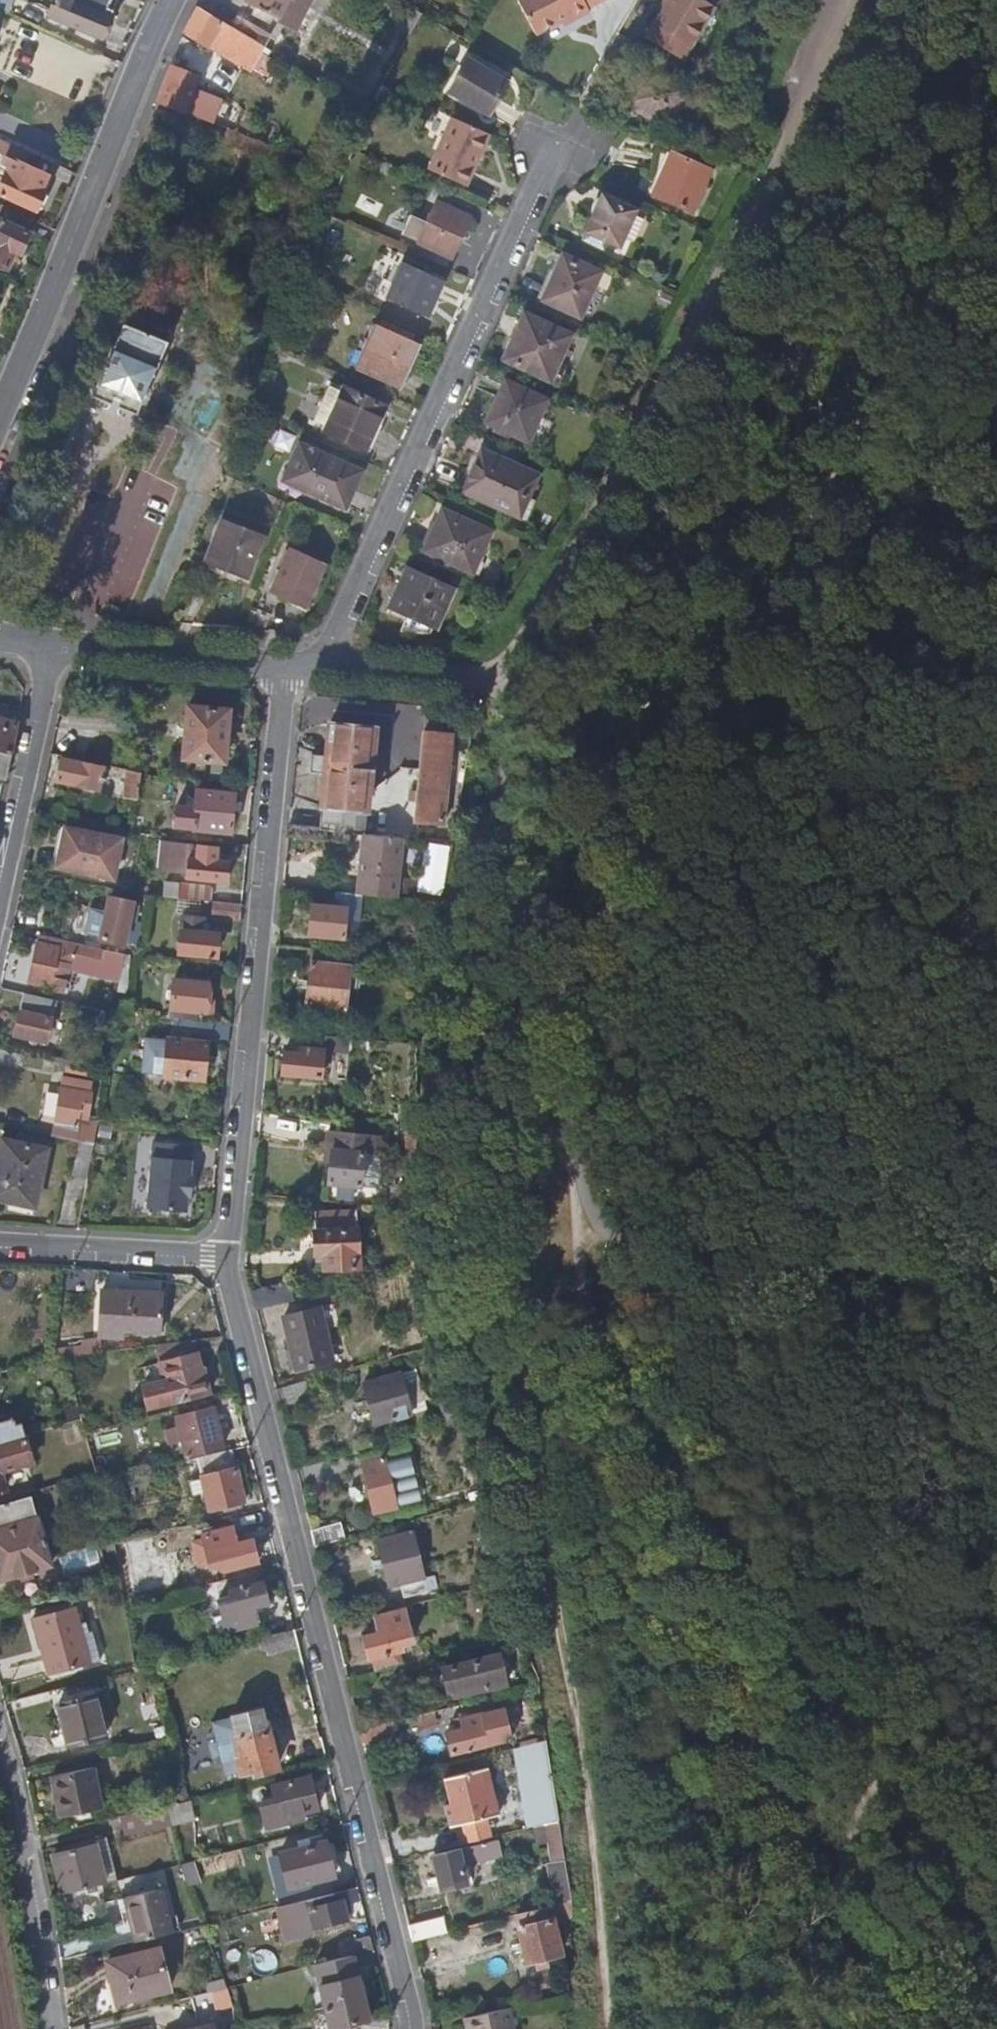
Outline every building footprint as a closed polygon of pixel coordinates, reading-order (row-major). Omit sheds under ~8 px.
[(8,14),(13,0),(0,0),(0,11),(8,14)] [(49,16),(103,40),(114,15),(110,12),(114,0),(56,0),(49,16)] [(283,23),(296,0),(245,0),(245,1),(283,23)] [(283,23),(295,29),(311,0),(296,0),(283,23)] [(537,35),(561,22),(571,17),(574,22),(590,13),(587,8),(603,0),(518,0),(537,35)] [(705,0),(670,0),(649,36),(685,57),(716,6),(705,0)] [(185,34),(250,71),(260,53),(264,47),(197,9),(185,34)] [(574,22),(571,17),(561,22),(564,27),(574,22)] [(293,33),(295,29),(283,23),(281,26),(293,33)] [(264,47),(260,53),(267,56),(270,52),(264,47)] [(507,83),(470,61),(452,90),(489,113),(507,83)] [(668,125),(689,88),(648,65),(627,101),(668,125)] [(158,103),(174,109),(183,113),(196,78),(171,69),(158,103)] [(491,133),(454,116),(431,168),(468,184),(491,133)] [(7,142),(2,155),(14,161),(7,177),(0,174),(0,194),(40,213),(49,197),(48,192),(43,189),(49,176),(26,166),(31,154),(7,142)] [(674,155),(661,151),(657,168),(647,189),(692,210),(711,172),(674,155)] [(639,210),(605,194),(589,229),(612,239),(620,243),(622,244),(639,210)] [(453,257),(472,217),(439,201),(429,222),(420,241),(453,257)] [(8,269),(16,253),(20,255),(30,234),(25,232),(32,219),(11,210),(5,222),(0,221),(0,222),(0,265),(8,269)] [(429,222),(413,215),(404,234),(420,241),(429,222)] [(584,238),(608,248),(608,246),(612,239),(589,229),(584,238)] [(612,239),(608,246),(617,250),(620,243),(612,239)] [(583,316),(604,271),(565,253),(545,299),(583,316)] [(447,281),(446,284),(405,266),(389,301),(432,320),(450,283),(447,281)] [(126,291),(130,282),(122,279),(118,288),(126,291)] [(559,366),(574,335),(529,314),(509,360),(562,384),(568,370),(559,366)] [(413,342),(419,331),(392,319),(386,330),(413,342)] [(168,345),(123,326),(98,388),(142,406),(168,345)] [(413,342),(386,330),(382,328),(363,370),(403,387),(422,346),(413,342)] [(545,399),(506,381),(488,421),(528,439),(545,399)] [(388,404),(347,386),(329,428),(370,447),(388,404)] [(142,406),(98,388),(94,399),(137,417),(142,406)] [(251,419),(244,414),(239,420),(248,426),(251,419)] [(229,449),(234,442),(227,438),(223,445),(229,449)] [(364,474),(306,448),(292,477),(314,487),(313,489),(350,506),(364,474)] [(531,496),(539,476),(484,451),(480,459),(466,491),(527,518),(537,499),(531,496)] [(466,491),(480,459),(473,456),(459,488),(466,491)] [(474,571),(494,530),(446,508),(439,523),(446,526),(434,552),(474,571)] [(246,580),(262,540),(222,523),(204,564),(246,580)] [(327,565),(293,549),(274,590),(308,606),(327,565)] [(455,588),(410,568),(393,604),(439,625),(455,588)] [(229,711),(190,707),(185,758),(224,762),(229,711)] [(0,719),(0,752),(11,755),(18,723),(0,719)] [(374,727),(331,723),(327,758),(309,756),(307,774),(325,775),(322,807),(366,811),(374,727)] [(454,735),(425,731),(414,821),(444,823),(454,735)] [(5,780),(11,755),(0,752),(0,778),(5,780)] [(102,767),(62,759),(58,781),(96,790),(102,767)] [(141,773),(128,769),(123,797),(137,800),(141,773)] [(232,831),(235,794),(199,789),(197,807),(177,805),(174,826),(232,831)] [(121,840),(66,829),(58,867),(113,878),(121,840)] [(403,838),(366,834),(360,890),(366,891),(398,894),(403,838)] [(451,873),(456,844),(442,843),(438,870),(451,873)] [(217,848),(191,846),(188,877),(227,880),(228,862),(216,861),(217,848)] [(197,901),(198,886),(166,883),(165,898),(197,901)] [(366,891),(360,890),(337,888),(336,899),(325,899),(325,905),(312,903),(309,933),(362,938),(366,891)] [(125,924),(130,901),(110,896),(101,940),(121,944),(122,942),(135,945),(138,926),(125,924)] [(242,904),(203,901),(202,905),(213,906),(213,917),(240,919),(242,904)] [(72,937),(75,924),(47,917),(44,931),(72,937)] [(219,956),(221,935),(181,931),(179,953),(219,956)] [(66,942),(39,937),(29,981),(49,985),(50,983),(64,986),(70,958),(63,956),(66,942)] [(345,965),(347,951),(313,948),(307,1005),(346,1010),(349,985),(350,976),(354,976),(356,966),(345,965)] [(210,983),(174,979),(171,1018),(197,1021),(198,1011),(207,1012),(210,983)] [(47,1042),(57,1000),(25,994),(16,1034),(47,1042)] [(228,1040),(230,1023),(200,1021),(198,1037),(228,1040)] [(344,1036),(326,1035),(325,1048),(332,1049),(342,1050),(344,1036)] [(204,1079),(208,1042),(169,1039),(166,1075),(204,1079)] [(325,1048),(303,1046),(302,1052),(286,1050),(284,1072),(323,1076),(324,1062),(325,1055),(332,1055),(332,1049),(325,1048)] [(83,1143),(86,1143),(94,1145),(98,1122),(89,1120),(93,1097),(94,1090),(91,1089),(92,1082),(72,1080),(70,1087),(61,1086),(55,1125),(76,1128),(75,1137),(85,1139),(83,1143)] [(98,1122),(101,1098),(93,1097),(89,1120),(98,1122)] [(420,1155),(420,1126),(399,1124),(399,1130),(409,1130),(409,1155),(420,1155)] [(380,1153),(382,1135),(329,1130),(325,1162),(332,1163),(331,1177),(382,1181),(384,1154),(380,1153)] [(48,1149),(1,1140),(0,1147),(0,1202),(37,1208),(48,1149)] [(193,1146),(155,1142),(148,1208),(188,1212),(189,1198),(191,1199),(194,1177),(192,1176),(193,1146)] [(326,1266),(360,1266),(359,1209),(318,1209),(318,1229),(316,1229),(316,1252),(326,1252),(326,1266)] [(161,1333),(164,1292),(103,1290),(101,1331),(161,1333)] [(326,1329),(342,1325),(337,1303),(321,1306),(326,1329)] [(333,1358),(326,1329),(321,1306),(284,1314),(291,1346),(296,1367),(333,1358)] [(73,1356),(101,1352),(99,1341),(82,1342),(83,1347),(78,1348),(73,1356)] [(205,1375),(203,1376),(194,1341),(160,1348),(167,1378),(149,1382),(154,1404),(173,1398),(174,1403),(209,1393),(205,1375)] [(291,1368),(296,1367),(291,1346),(286,1347),(291,1368)] [(24,1374),(35,1370),(33,1362),(22,1366),(24,1374)] [(24,1374),(22,1366),(2,1371),(5,1379),(17,1375),(24,1374)] [(408,1401),(402,1378),(400,1372),(364,1382),(375,1422),(411,1413),(408,1401)] [(7,1386),(19,1382),(17,1375),(5,1379),(7,1386)] [(408,1401),(414,1399),(408,1377),(402,1378),(408,1401)] [(280,1402),(310,1394),(306,1380),(276,1388),(280,1402)] [(447,1424),(459,1420),(453,1399),(441,1403),(447,1424)] [(223,1447),(213,1408),(178,1415),(186,1455),(223,1447)] [(29,1434),(28,1432),(22,1414),(0,1420),(0,1443),(29,1434)] [(37,1462),(29,1434),(0,1443),(0,1473),(37,1462)] [(244,1499),(232,1448),(196,1457),(208,1508),(222,1504),(223,1509),(239,1505),(238,1501),(244,1499)] [(393,1488),(398,1487),(389,1454),(362,1461),(374,1510),(396,1505),(393,1488)] [(30,1498),(0,1506),(0,1579),(49,1565),(30,1498)] [(345,1536),(341,1522),(311,1529),(315,1545),(345,1536)] [(235,1542),(232,1525),(201,1532),(203,1537),(192,1540),(197,1563),(207,1560),(209,1565),(222,1562),(223,1568),(255,1559),(250,1537),(235,1542)] [(417,1532),(411,1533),(410,1530),(377,1537),(388,1584),(392,1583),(395,1597),(423,1590),(414,1546),(421,1545),(417,1532)] [(95,1545),(58,1554),(62,1572),(99,1564),(95,1545)] [(251,1607),(265,1603),(258,1571),(237,1577),(239,1585),(227,1588),(228,1595),(218,1598),(222,1615),(214,1617),(218,1631),(254,1623),(251,1607)] [(76,1625),(71,1606),(29,1617),(43,1675),(96,1661),(86,1623),(76,1625)] [(400,1642),(411,1639),(404,1606),(375,1613),(379,1630),(363,1635),(368,1658),(373,1657),(376,1670),(402,1664),(398,1648),(402,1648),(400,1642)] [(298,1647),(294,1628),(264,1636),(268,1654),(298,1647)] [(453,1694),(484,1686),(478,1657),(441,1667),(446,1691),(451,1689),(453,1694)] [(68,1745),(104,1736),(94,1697),(58,1705),(68,1745)] [(275,1766),(260,1705),(230,1713),(236,1738),(238,1738),(242,1754),(237,1756),(241,1770),(253,1767),(254,1771),(275,1766)] [(503,1707),(482,1711),(489,1743),(510,1737),(503,1707)] [(489,1743),(482,1711),(459,1717),(461,1727),(446,1731),(451,1751),(489,1743)] [(546,1729),(544,1712),(535,1714),(537,1730),(546,1729)] [(527,1826),(559,1818),(547,1739),(513,1747),(519,1770),(516,1771),(523,1798),(520,1798),(527,1826)] [(101,1806),(91,1766),(52,1776),(62,1816),(101,1806)] [(499,1814),(487,1767),(443,1777),(449,1802),(444,1804),(449,1826),(461,1824),(487,1817),(499,1814)] [(300,1811),(316,1807),(309,1774),(272,1783),(280,1816),(287,1814),(288,1821),(302,1817),(300,1811)] [(156,1826),(151,1806),(119,1814),(124,1834),(156,1826)] [(466,1841),(491,1835),(487,1817),(461,1824),(466,1841)] [(280,1852),(289,1885),(332,1874),(333,1874),(325,1841),(323,1834),(298,1841),(300,1847),(280,1852)] [(118,1878),(108,1835),(93,1839),(94,1846),(52,1857),(60,1893),(118,1878)] [(469,1861),(499,1853),(496,1837),(433,1853),(440,1887),(466,1880),(465,1874),(469,1873),(471,1870),(469,1861)] [(52,1857),(94,1846),(93,1839),(50,1850),(52,1857)] [(333,1844),(325,1841),(333,1874),(339,1868),(333,1844)] [(180,1863),(187,1885),(200,1881),(194,1859),(180,1863)] [(569,1885),(565,1859),(549,1862),(553,1888),(569,1885)] [(334,1892),(336,1891),(332,1874),(289,1885),(293,1901),(307,1898),(334,1892)] [(553,1888),(555,1904),(571,1900),(569,1885),(553,1888)] [(173,1932),(162,1886),(125,1896),(136,1941),(173,1932)] [(343,1899),(336,1901),(334,1892),(307,1898),(314,1926),(348,1918),(343,1899)] [(348,1918),(352,1917),(348,1898),(343,1899),(348,1918)] [(571,1900),(555,1904),(548,1905),(552,1922),(571,1916),(571,1900)] [(528,1961),(559,1953),(552,1922),(548,1905),(516,1914),(528,1961)] [(446,1930),(443,1916),(408,1924),(411,1939),(446,1930)] [(372,1944),(368,1932),(339,1939),(342,1951),(372,1944)] [(117,1999),(167,1986),(158,1947),(108,1960),(114,1980),(112,1980),(117,1999)] [(352,1952),(325,1960),(329,1982),(358,1974),(352,1952)] [(319,1984),(323,2007),(363,1997),(358,1974),(329,1982),(319,1984)] [(231,2005),(229,1997),(226,1988),(205,1993),(210,2010),(231,2005)] [(323,2007),(328,2028),(336,2026),(347,2023),(368,2018),(363,1997),(323,2007)] [(494,2010),(452,2020),(454,2028),(499,2028),(494,2010)]
